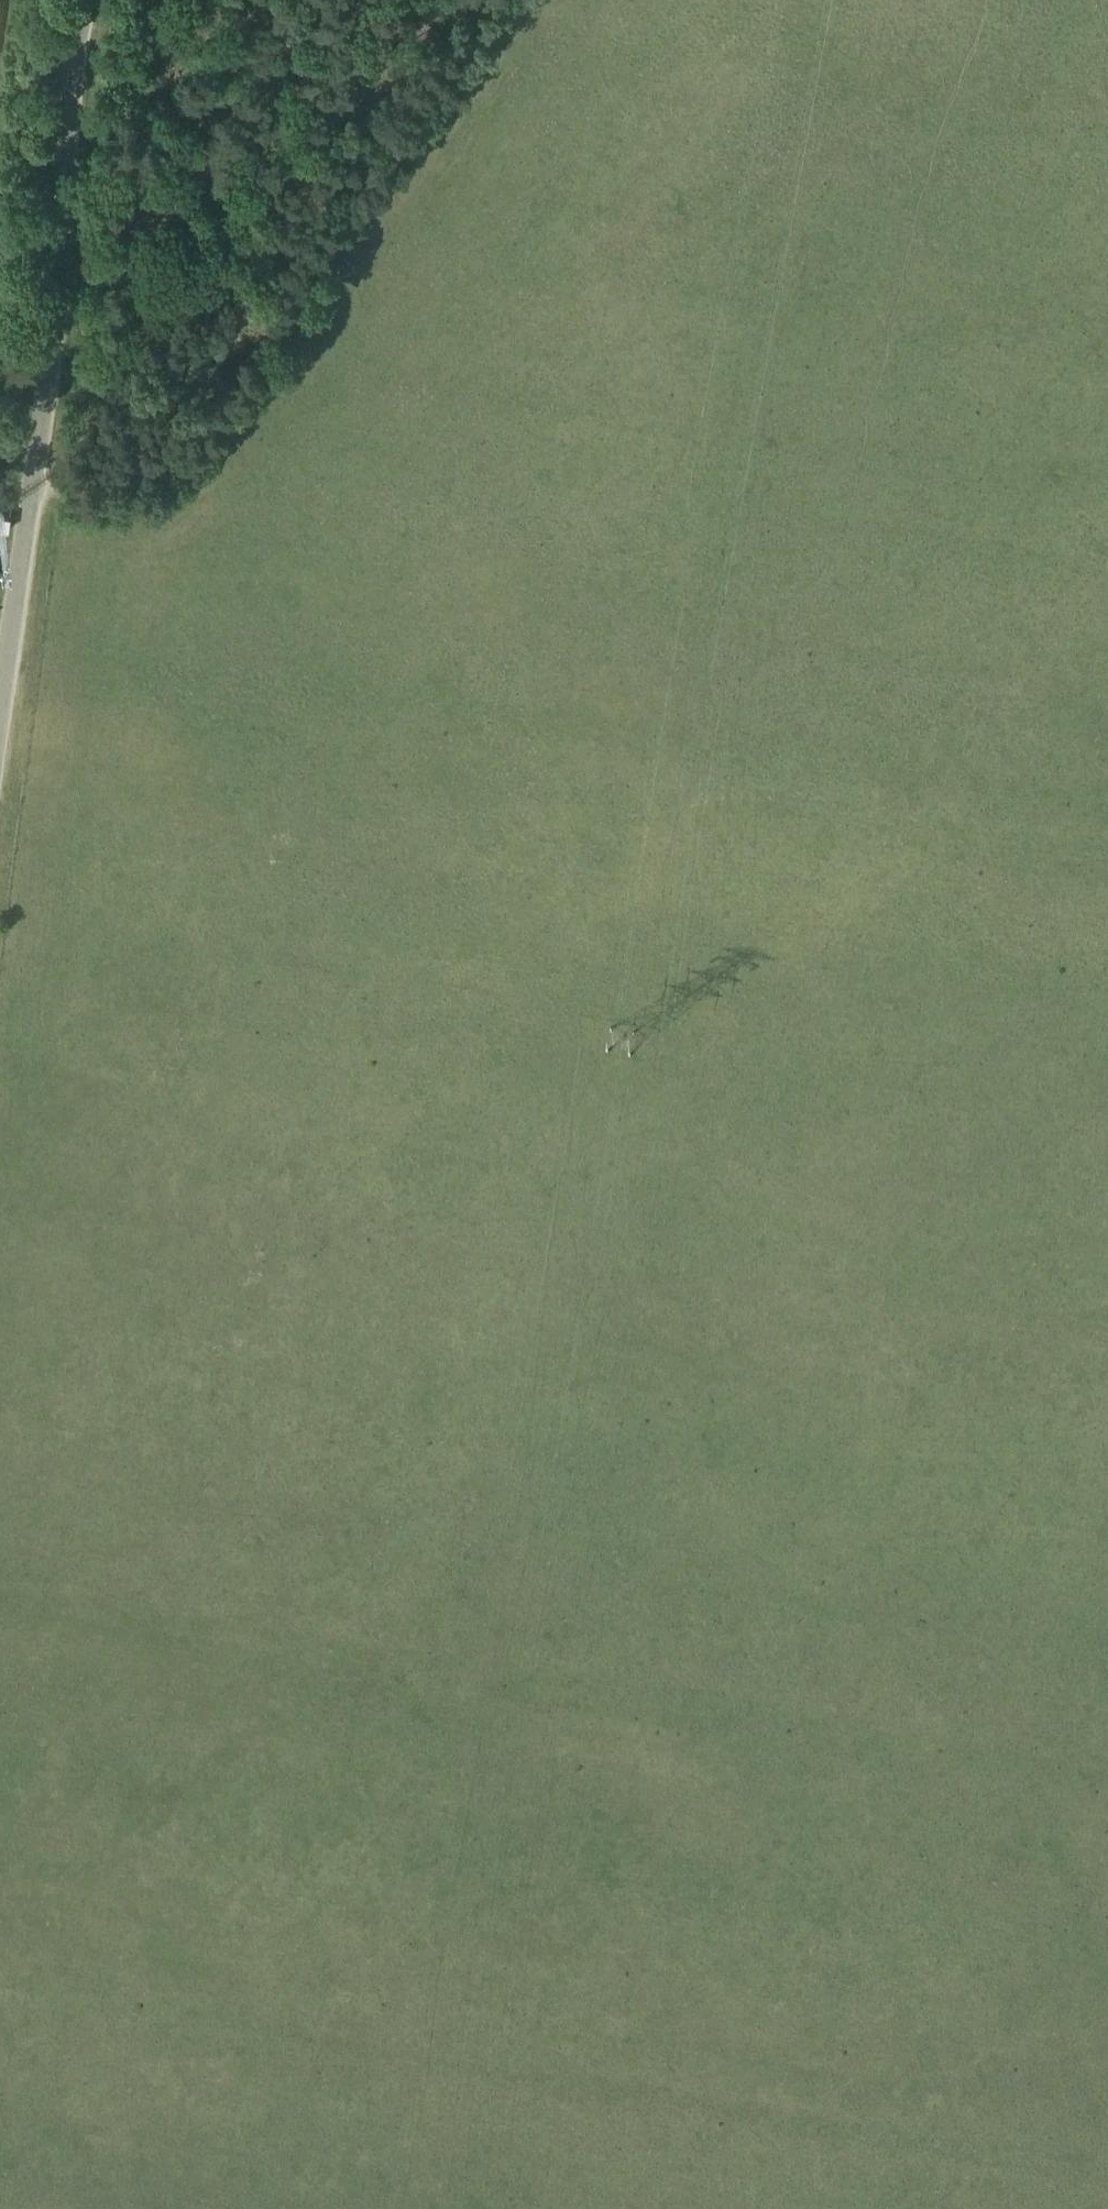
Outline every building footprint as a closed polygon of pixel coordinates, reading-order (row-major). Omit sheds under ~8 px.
[(0,517),(0,530),(7,531),(9,518),(0,517)]
